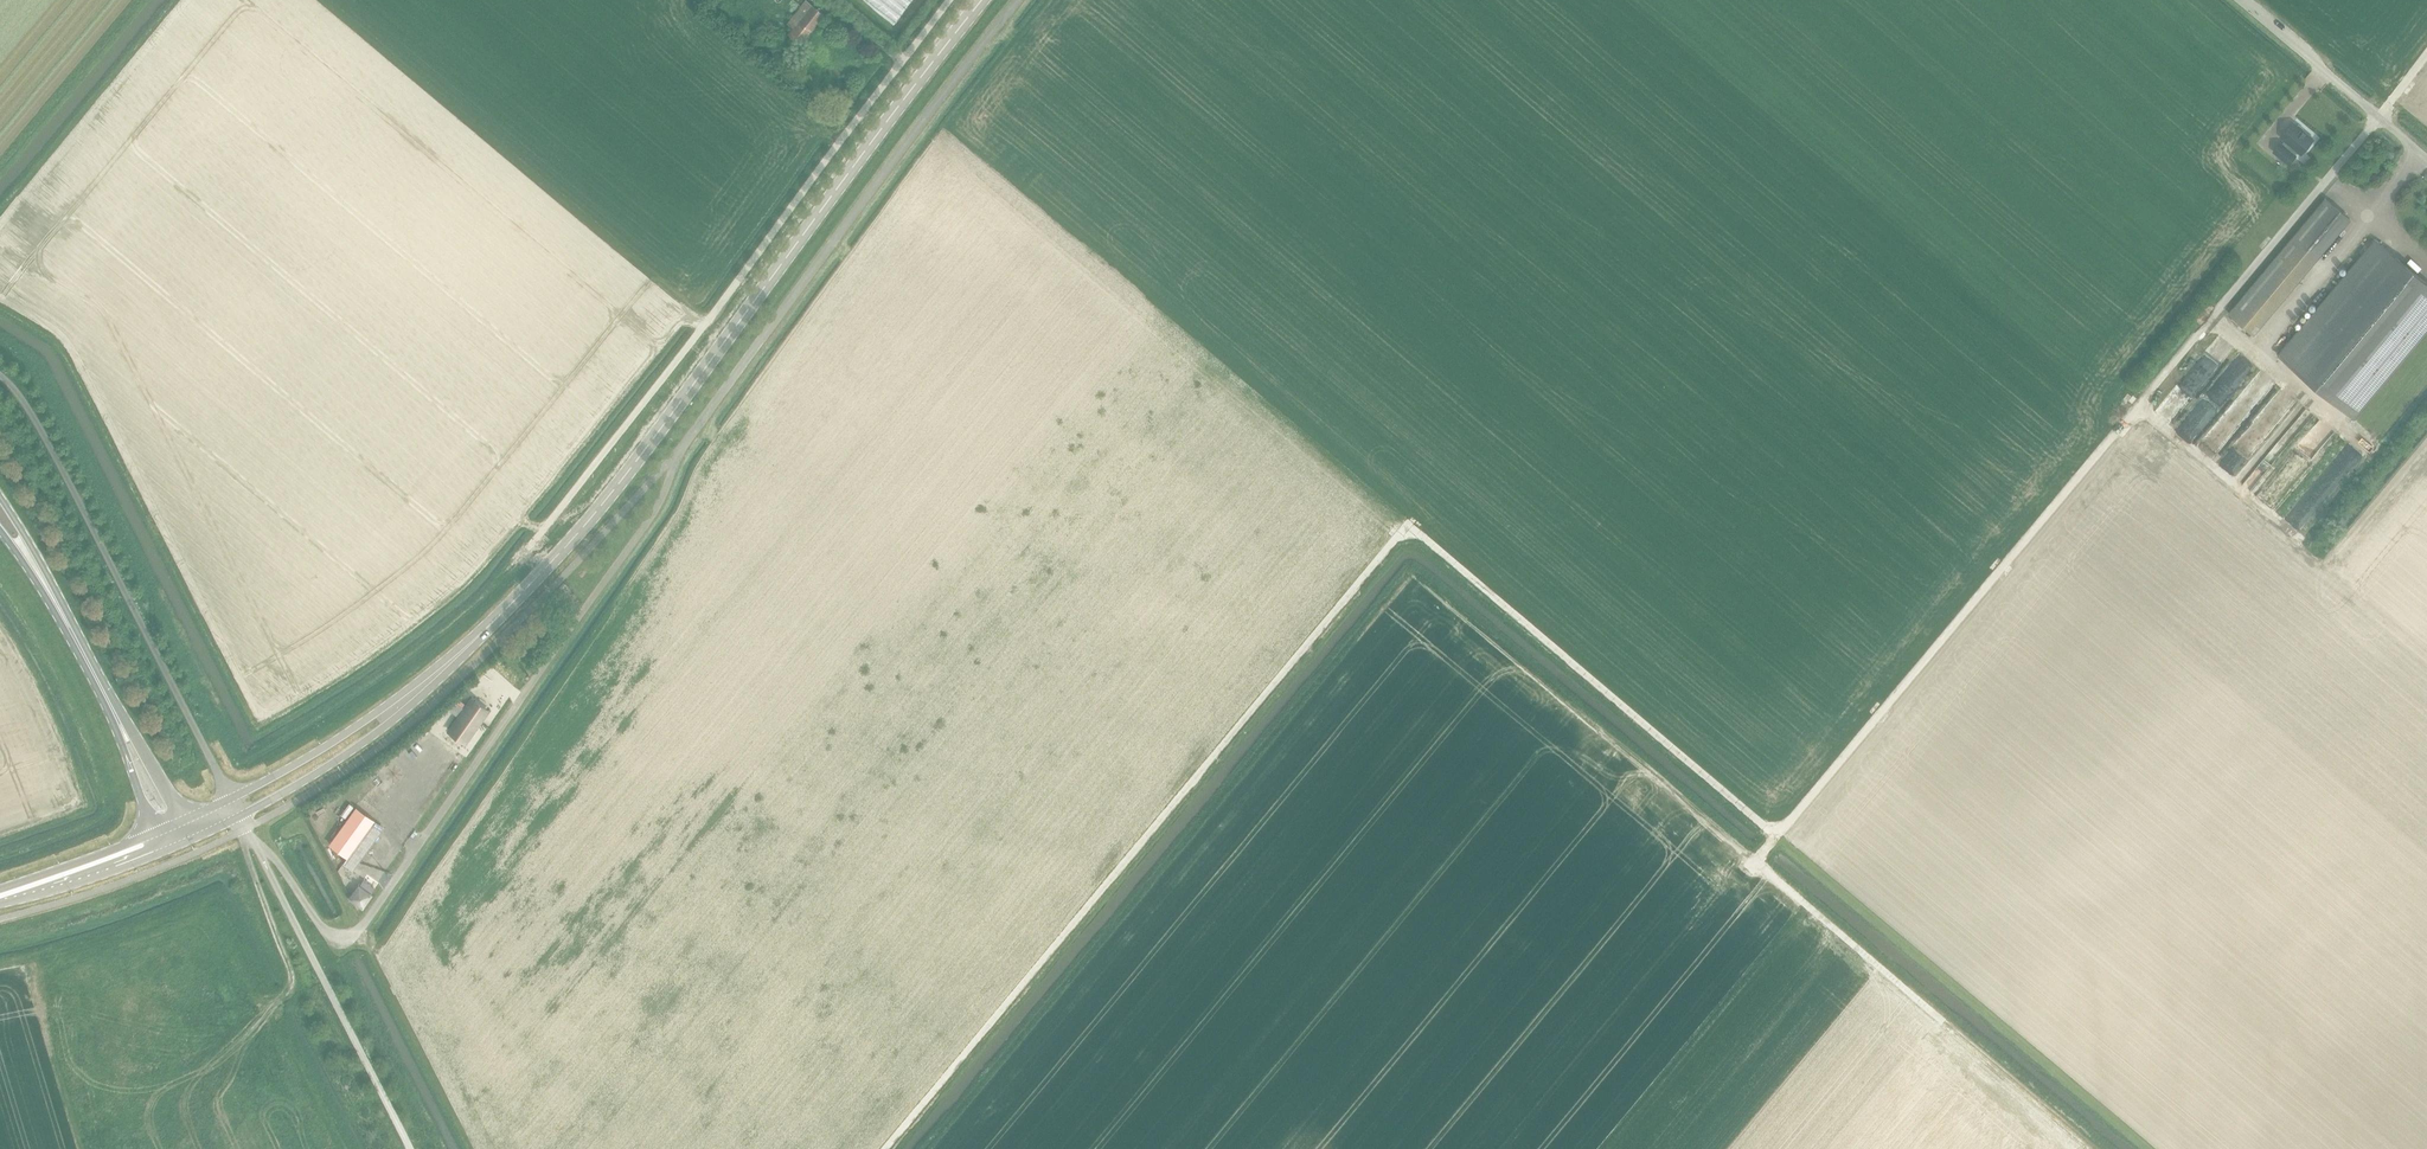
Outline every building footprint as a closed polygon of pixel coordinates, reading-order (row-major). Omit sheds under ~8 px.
[(798,45),(822,15),(805,1),(785,25),(790,29),(785,35),(798,45)] [(774,51),(770,56),(777,63),(781,57),(774,51)] [(2280,143),(2273,151),(2288,164),(2295,155),(2297,151),(2301,154),(2313,139),(2293,122),(2281,137),(2286,142),(2283,145),(2280,143)] [(2237,320),(2253,334),(2349,219),(2334,206),(2325,198),(2229,313),(2237,321),(2237,320)] [(2375,240),(2278,355),(2353,418),(2426,330),(2426,283),(2375,240)] [(2215,293),(2206,310),(2214,314),(2223,297),(2215,293)] [(2204,422),(2250,372),(2241,363),(2194,413),(2204,422)] [(2260,376),(2270,387),(2280,378),(2271,367),(2260,376)] [(2163,402),(2178,414),(2197,390),(2182,378),(2163,402)] [(2260,393),(2267,386),(2258,378),(2251,385),(2260,393)] [(2252,472),(2257,478),(2266,471),(2261,464),(2252,472)] [(474,701),(472,707),(495,713),(497,707),(474,701)] [(466,709),(444,738),(460,750),(482,721),(466,709)] [(438,729),(447,719),(440,714),(431,723),(438,729)] [(394,760),(372,777),(378,785),(400,768),(394,760)] [(376,785),(369,791),(375,799),(382,793),(376,785)] [(416,811),(427,820),(440,803),(430,794),(416,811)] [(347,858),(373,823),(355,810),(329,844),(347,858)] [(408,837),(413,831),(407,826),(402,832),(408,837)] [(369,846),(354,868),(371,879),(385,857),(369,846)] [(380,890),(391,875),(382,868),(371,883),(380,890)] [(363,880),(348,901),(362,911),(372,897),(369,895),(374,888),(363,880)]
